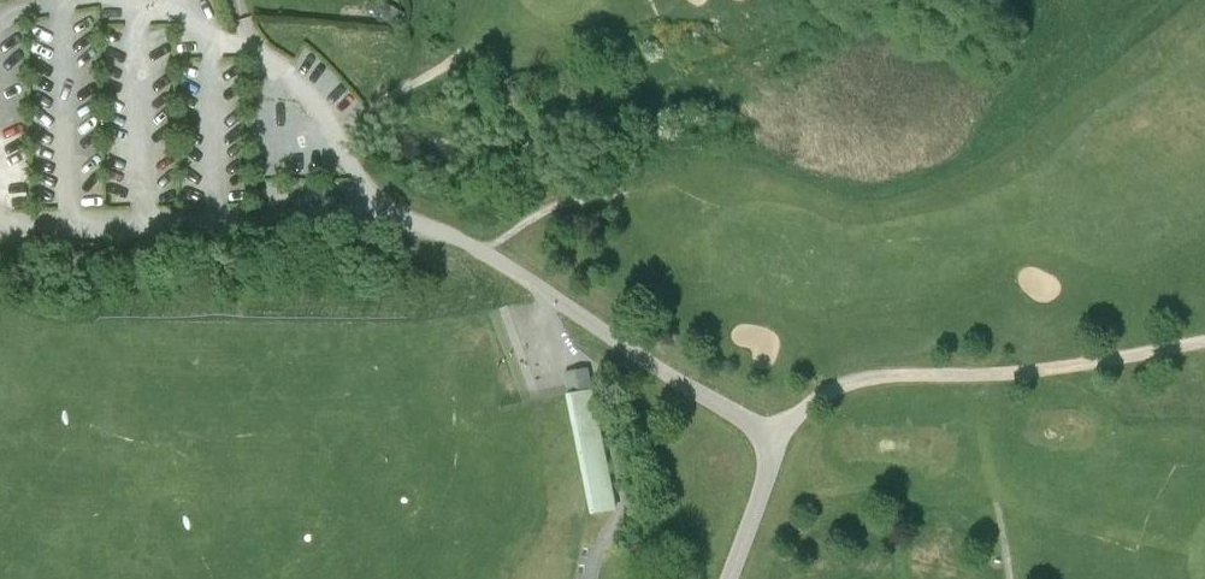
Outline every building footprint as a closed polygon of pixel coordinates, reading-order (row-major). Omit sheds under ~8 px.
[(573,398),(595,512),(617,508),(596,394),(573,398)]
